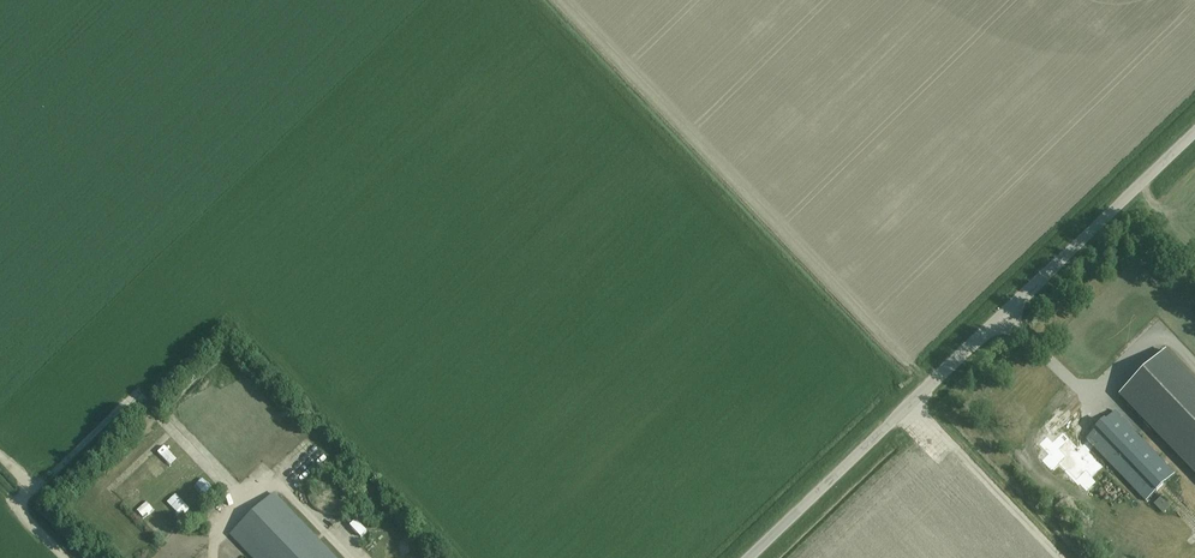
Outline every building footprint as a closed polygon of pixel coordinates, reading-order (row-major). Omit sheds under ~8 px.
[(1165,351),(1119,395),(1194,474),(1194,382),(1165,351)] [(181,399),(196,384),(192,380),(177,394),(181,399)] [(1133,438),(1111,416),(1086,439),(1088,441),(1094,447),(1146,501),(1174,475),(1136,436),(1133,438)] [(144,427),(150,432),(157,425),(151,420),(144,427)] [(299,448),(309,441),(304,435),(294,442),(299,448)] [(1093,477),(1103,467),(1089,452),(1094,447),(1088,441),(1082,446),(1081,444),(1076,449),(1068,441),(1059,449),(1066,457),(1058,464),(1065,472),(1067,470),(1077,480),(1087,471),(1093,477)] [(937,447),(933,451),(942,459),(946,455),(937,447)] [(190,485),(199,494),(208,486),(198,477),(190,485)] [(75,502),(80,507),(89,500),(84,494),(75,502)] [(274,495),(231,536),(252,557),(334,557),(274,495)] [(177,496),(169,505),(178,513),(186,505),(177,496)] [(368,532),(358,521),(353,526),(363,537),(368,532)] [(1093,524),(1085,532),(1089,536),(1097,529),(1093,524)]
